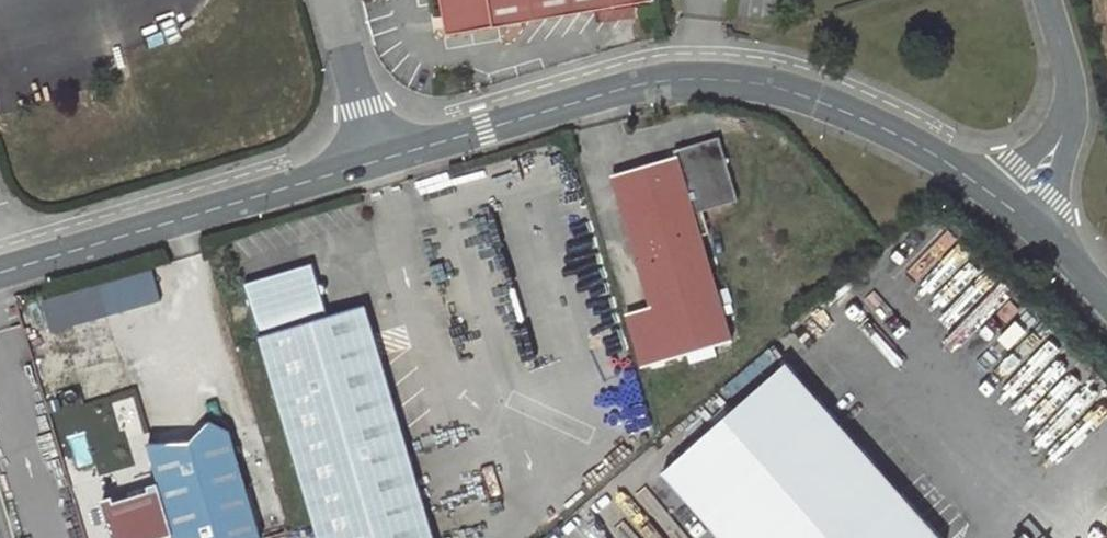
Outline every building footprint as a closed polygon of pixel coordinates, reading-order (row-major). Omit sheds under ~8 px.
[(448,35),(657,0),(442,0),(448,35)] [(678,157),(614,176),(652,306),(628,313),(644,368),(733,342),(695,214),(740,201),(721,138),(676,151),(678,157)] [(926,248),(904,267),(947,316),(968,298),(926,248)] [(244,284),(319,537),(434,537),(365,305),(329,316),(313,263),(244,284)] [(98,281),(103,312),(163,303),(158,272),(98,281)] [(959,382),(1013,432),(1082,357),(995,278),(970,306),(982,318),(962,339),(932,312),(899,348),(949,394),(959,382)] [(713,537),(938,537),(776,359),(653,469),(713,537)] [(229,427),(208,416),(189,435),(146,439),(159,480),(175,534),(176,537),(261,537),(229,427)] [(137,486),(138,492),(113,499),(112,494),(101,498),(113,537),(162,537),(175,534),(159,480),(137,486)]
